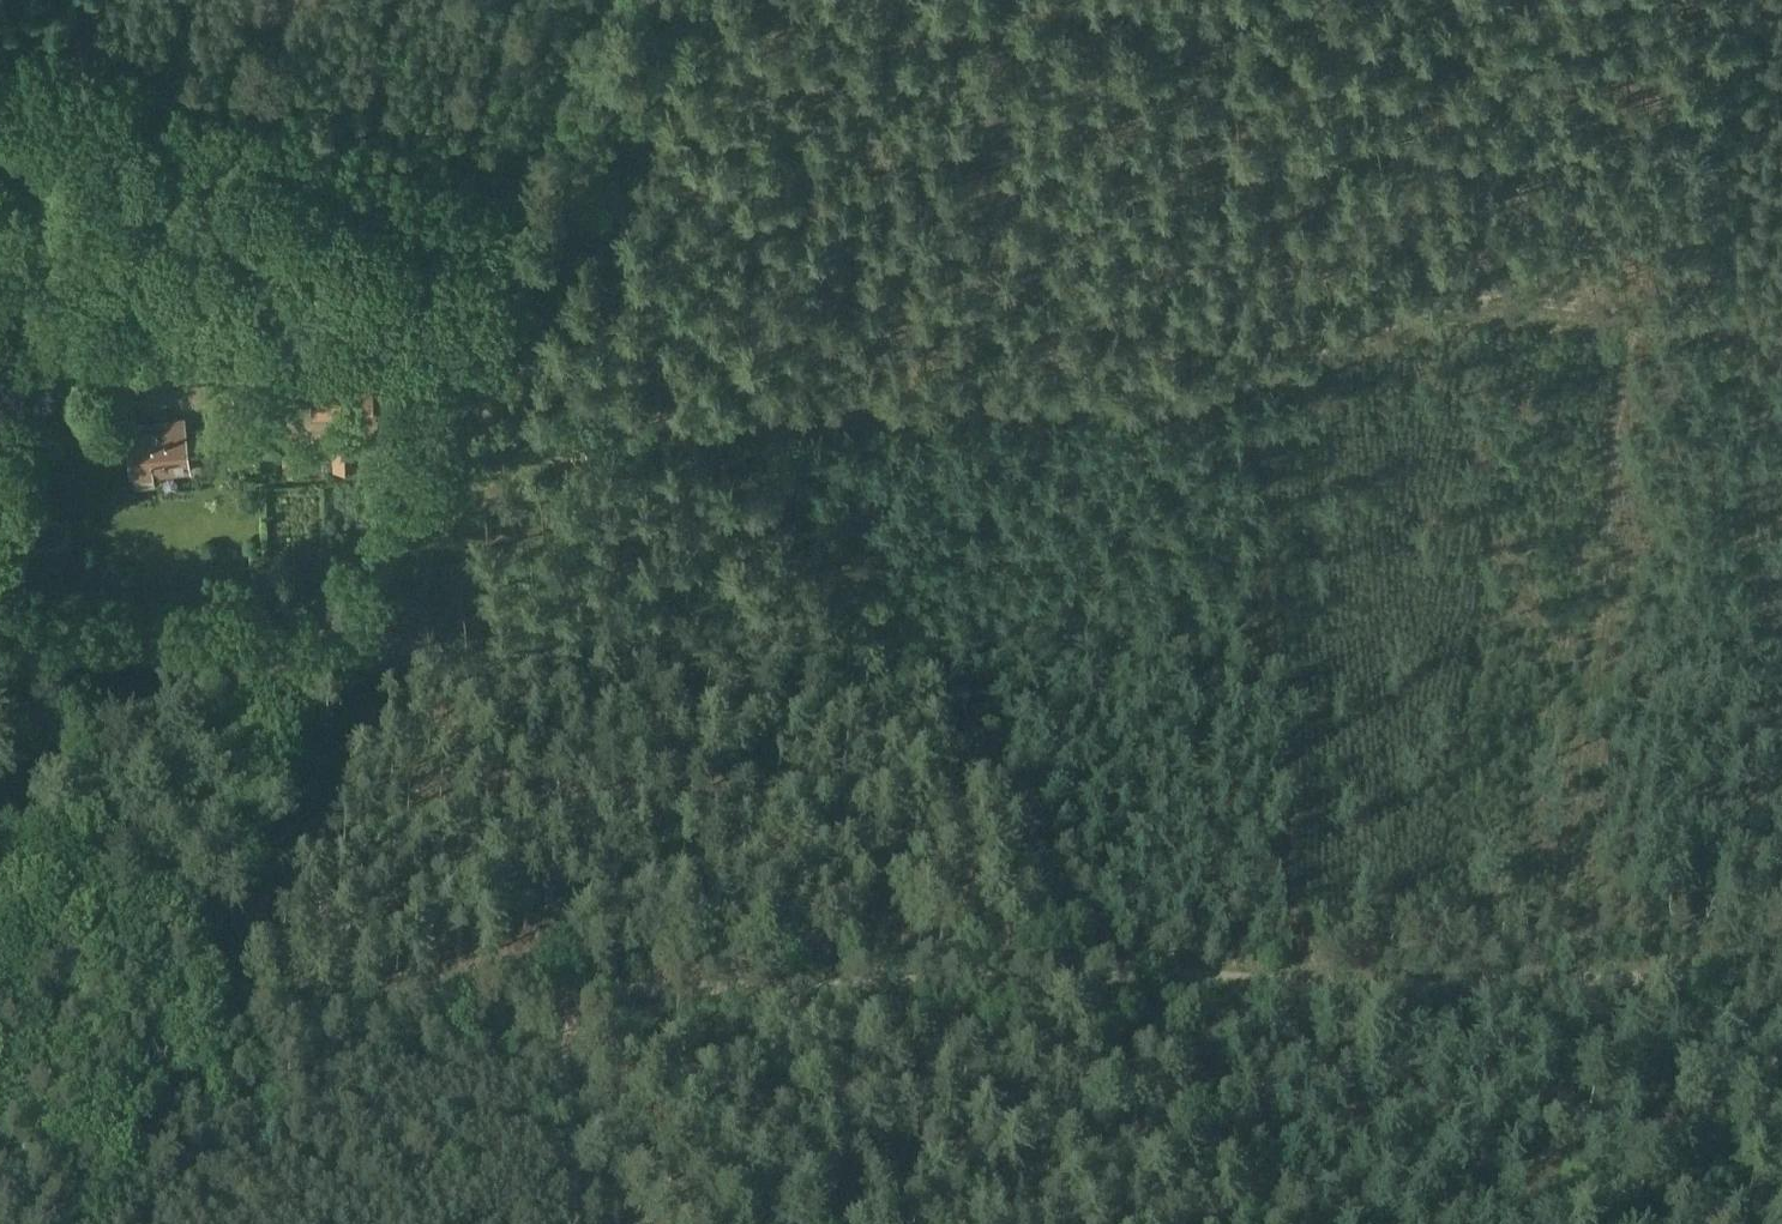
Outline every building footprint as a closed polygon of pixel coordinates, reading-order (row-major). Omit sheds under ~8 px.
[(311,388),(311,412),(311,418),(376,415),(375,379),(311,382),(311,388)] [(311,412),(311,388),(266,390),(267,414),(311,412)] [(185,471),(182,419),(127,422),(130,474),(134,474),(134,485),(153,483),(153,473),(185,471)] [(334,448),(333,471),(353,472),(354,448),(334,448)]
